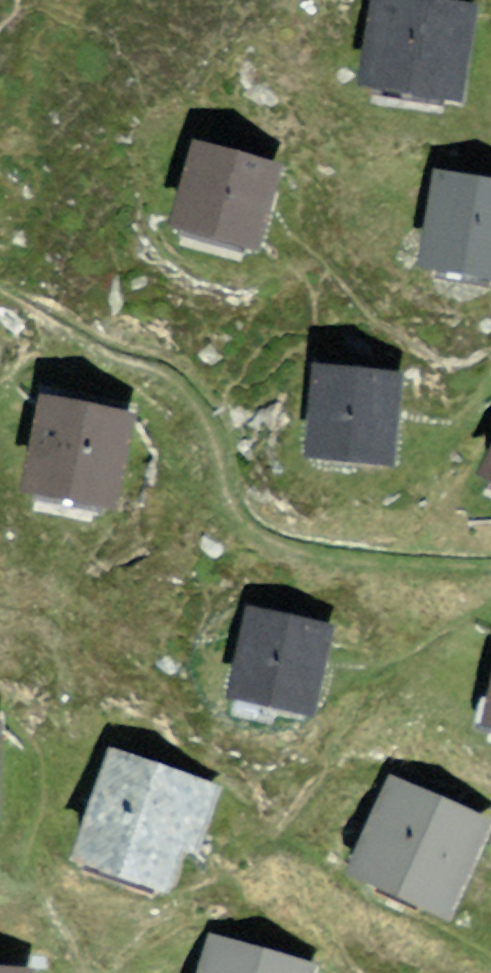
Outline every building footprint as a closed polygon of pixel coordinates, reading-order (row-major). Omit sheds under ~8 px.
[(443,105),(463,24),(373,2),(353,82),(443,105)] [(243,267),(265,185),(181,163),(159,245),(243,267)] [(413,189),(389,271),(483,298),(490,271),(490,211),(413,189)] [(372,476),(385,387),(295,374),(282,463),(372,476)] [(96,514),(113,432),(31,415),(14,498),(96,514)] [(467,482),(490,494),(490,434),(467,482)] [(296,707),(309,648),(231,631),(218,690),(296,707)] [(483,642),(460,725),(490,734),(490,644),(483,642)] [(154,886),(177,802),(85,777),(62,861),(154,886)] [(423,921),(472,840),(391,792),(342,873),(423,921)] [(191,954),(186,972),(253,972),(191,954)]
